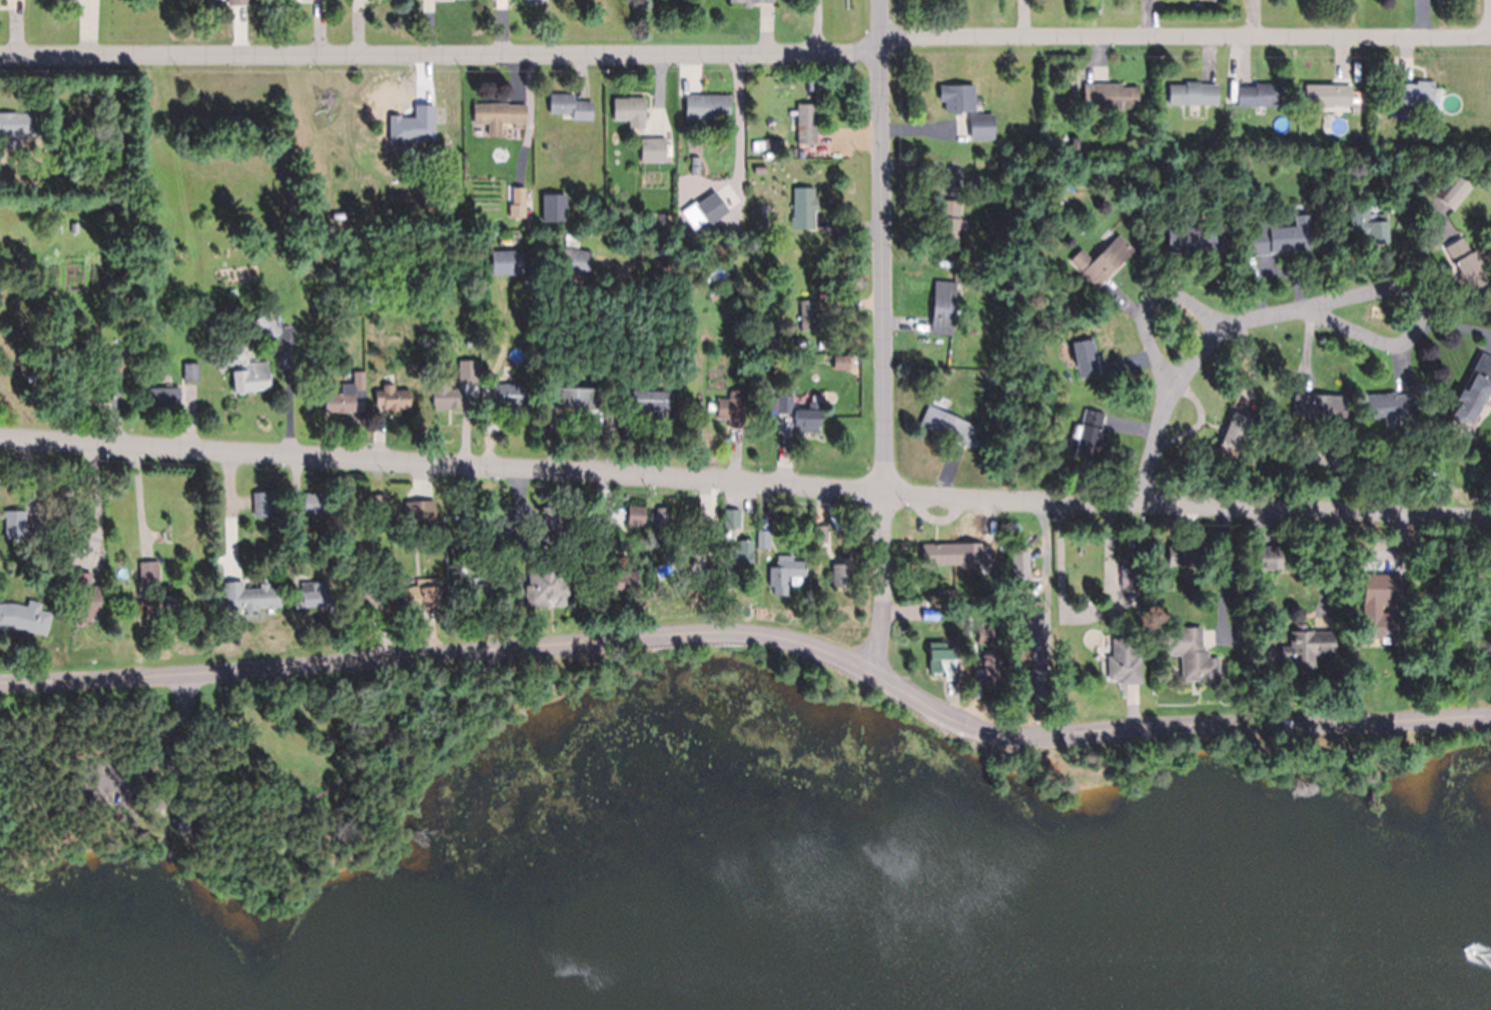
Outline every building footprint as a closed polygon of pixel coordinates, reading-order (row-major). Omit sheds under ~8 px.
[(1400,83),(1412,83),(1416,84),(1416,80),(1433,81),(1433,105),(1415,105),(1415,110),(1398,110),(1398,83),(1400,83)] [(1216,83),(1218,83),(1218,103),(1169,104),(1168,84),(1185,83),(1185,81),(1200,81),(1200,83),(1202,83),(1216,83)] [(1092,83),(1093,83),(1093,82),(1107,83),(1121,83),(1121,86),(1138,86),(1138,108),(1092,107),(1092,102),(1083,102),(1084,82),(1092,83)] [(1251,85),(1255,85),(1255,83),(1286,83),(1286,106),(1237,106),(1237,85),(1239,85),(1251,85)] [(1349,84),(1351,84),(1351,105),(1336,105),(1304,105),(1305,84),(1335,84),(1349,84)] [(945,111),(945,103),(941,103),(941,85),(945,85),(966,85),(967,99),(976,99),(976,110),(945,111)] [(576,102),(581,102),(581,118),(573,118),(573,115),(562,115),(562,113),(549,113),(550,93),(574,93),(574,102),(576,102)] [(701,95),(729,95),(728,118),(685,118),(686,94),(688,95),(701,95)] [(614,119),(614,98),(629,98),(629,97),(644,97),(644,119),(614,119)] [(510,104),(526,104),(527,122),(508,123),(508,122),(501,123),(501,135),(488,135),(488,123),(474,123),(474,103),(491,103),(508,103),(508,104),(510,104)] [(814,128),(814,143),(801,143),(798,144),(798,103),(816,103),(817,117),(813,117),(814,128)] [(35,135),(0,135),(0,131),(0,112),(18,112),(18,113),(35,113),(35,135)] [(972,132),(970,117),(970,115),(987,113),(989,137),(972,138),(972,132)] [(1079,149),(1070,149),(1070,137),(1079,137),(1079,149)] [(1385,148),(1375,147),(1375,137),(1385,138),(1385,148)] [(647,138),(665,138),(665,161),(641,161),(641,138),(647,138)] [(1211,149),(1211,140),(1220,140),(1220,149),(1211,149)] [(1454,212),(1472,189),(1454,175),(1436,198),(1454,212)] [(525,205),(513,205),(513,187),(525,187),(525,205)] [(814,219),(814,228),(791,228),(791,216),(793,216),(793,188),(814,188),(814,197),(817,197),(817,210),(815,210),(814,219)] [(960,202),(960,218),(959,218),(957,248),(940,247),(942,216),(943,200),(944,200),(961,201),(960,202)] [(1373,240),(1362,241),(1362,237),(1350,238),(1349,217),(1369,216),(1369,221),(1375,221),(1375,214),(1385,214),(1386,221),(1387,221),(1388,240),(1384,240),(1373,240)] [(1249,239),(1248,229),(1261,228),(1260,219),(1275,218),(1275,227),(1308,225),(1310,250),(1275,253),(1274,253),(1250,255),(1249,239)] [(1169,251),(1168,251),(1168,226),(1190,226),(1222,226),(1221,252),(1203,251),(1203,252),(1182,251),(1169,251)] [(1098,285),(1096,287),(1081,272),(1081,271),(1069,260),(1081,248),(1082,249),(1092,259),(1118,234),(1134,250),(1108,275),(1098,285)] [(1445,246),(1461,236),(1464,241),(1471,252),(1475,250),(1482,261),(1477,264),(1487,280),(1471,290),(1454,262),(1445,247),(1445,246)] [(592,251),(589,268),(587,276),(560,271),(564,247),(592,251)] [(523,276),(523,251),(493,251),(493,276),(523,276)] [(28,266),(20,265),(22,256),(29,257),(28,266)] [(299,273),(298,262),(313,261),(314,271),(299,273)] [(585,294),(558,289),(561,272),(588,277),(585,294)] [(930,328),(931,317),(935,280),(956,282),(950,335),(929,332),(930,328)] [(814,300),(816,300),(816,319),(816,330),(801,330),(801,300),(814,300)] [(268,342),(267,343),(251,322),(266,311),(276,324),(282,331),(268,342)] [(1097,359),(1099,372),(1099,374),(1079,377),(1077,362),(1074,362),(1070,336),(1088,333),(1091,349),(1094,348),(1095,348),(1097,359)] [(235,392),(231,372),(242,370),(241,363),(222,366),(219,348),(243,344),(245,356),(248,355),(249,363),(267,360),(269,373),(271,373),(273,387),(249,391),(249,390),(235,392)] [(1481,351),(1490,356),(1490,388),(1490,387),(1486,394),(1490,396),(1490,399),(1487,407),(1481,403),(1476,412),(1476,413),(1465,427),(1450,413),(1459,402),(1460,400),(1456,398),(1461,388),(1465,391),(1472,376),(1468,374),(1480,352),(1481,351)] [(197,381),(186,381),(184,381),(184,363),(199,362),(200,380),(197,381)] [(474,381),(474,382),(464,382),(464,367),(474,367),(474,381)] [(365,396),(357,396),(354,396),(354,411),(348,411),(348,412),(338,412),(332,412),(332,409),(325,409),(325,393),(341,393),(341,383),(354,383),(354,371),(365,371),(365,396)] [(434,409),(432,378),(433,378),(448,377),(449,389),(460,388),(460,407),(448,407),(448,408),(434,409)] [(490,399),(489,384),(498,384),(526,383),(526,406),(498,406),(498,401),(498,399),(490,399)] [(78,407),(78,401),(70,402),(70,385),(92,384),(92,401),(84,401),(84,407),(78,407)] [(385,411),(384,411),(384,405),(377,405),(377,403),(376,390),(383,390),(383,384),(395,384),(395,389),(409,389),(410,411),(385,411)] [(150,406),(150,387),(180,386),(180,405),(150,406)] [(559,406),(551,406),(549,406),(550,387),(600,389),(599,406),(599,408),(590,407),(559,406)] [(622,401),(622,388),(669,389),(669,409),(668,409),(662,409),(662,410),(657,410),(631,410),(631,408),(622,408),(622,401)] [(744,426),(727,425),(727,418),(717,418),(718,408),(710,408),(710,402),(718,402),(718,398),(729,399),(729,390),(745,391),(744,426)] [(1394,395),(1414,393),(1416,413),(1397,414),(1398,426),(1385,427),(1384,416),(1366,417),(1366,418),(1364,395),(1394,392),(1394,395)] [(1346,418),(1293,415),(1294,393),(1347,396),(1346,418)] [(793,413),(778,412),(778,394),(793,395),(793,413)] [(966,445),(952,439),(919,424),(928,404),(977,427),(968,447),(966,445)] [(1104,414),(1101,427),(1094,458),(1074,453),(1081,423),(1082,424),(1085,408),(1104,413),(1104,414)] [(816,431),(798,431),(798,425),(795,425),(795,409),(819,409),(819,426),(816,426),(816,431)] [(1233,411),(1250,418),(1237,449),(1220,443),(1233,411)] [(1300,442),(1293,441),(1295,433),(1301,433),(1300,442)] [(1429,482),(1428,473),(1435,472),(1436,481),(1429,482)] [(304,510),(305,496),(305,492),(327,494),(326,513),(304,512),(304,510)] [(384,493),(385,493),(387,520),(373,521),(371,494),(384,493)] [(254,494),(254,518),(276,518),(276,494),(254,494)] [(407,501),(433,500),(434,499),(435,518),(406,520),(405,501),(407,501)] [(644,525),(628,523),(630,505),(646,506),(644,525)] [(551,542),(550,529),(542,529),(541,508),(541,507),(561,506),(563,533),(567,533),(568,543),(551,544),(551,542)] [(5,534),(0,534),(0,510),(5,510),(25,510),(26,537),(22,537),(5,537),(5,534)] [(727,510),(741,510),(741,512),(741,527),(726,526),(726,510),(727,510)] [(657,525),(668,525),(668,511),(657,511),(657,525)] [(471,516),(480,516),(481,532),(460,533),(459,517),(471,516)] [(712,550),(712,543),(704,544),(703,532),(718,531),(719,544),(717,544),(717,549),(712,550)] [(771,532),(770,547),(757,547),(758,532),(761,532),(771,532)] [(581,551),(581,550),(574,550),(574,538),(580,538),(593,538),(593,537),(602,537),(603,551),(581,551)] [(733,574),(733,569),(726,569),(725,545),(739,545),(742,545),(743,545),(742,541),(752,540),(753,569),(745,569),(745,573),(733,574)] [(945,543),(956,542),(957,563),(923,565),(921,541),(936,540),(937,540),(937,543),(945,543)] [(22,541),(24,561),(12,562),(11,542),(22,541)] [(1230,546),(1231,588),(1216,588),(1215,543),(1226,543),(1230,543),(1230,546)] [(994,544),(996,544),(996,562),(982,562),(982,544),(985,544),(994,544)] [(1026,589),(1011,589),(1011,547),(1029,547),(1029,579),(1026,579),(1026,589)] [(1283,547),(1254,547),(1254,572),(1283,572),(1283,547)] [(1169,568),(1198,568),(1198,549),(1169,549),(1169,568)] [(704,578),(689,578),(689,553),(704,553),(704,562),(713,562),(713,573),(704,573),(704,578)] [(788,595),(773,595),(773,585),(768,585),(769,567),(776,567),(776,560),(777,560),(777,555),(792,555),(792,560),(805,560),(805,575),(801,575),(800,584),(790,584),(790,575),(788,575),(788,595)] [(833,587),(831,565),(839,565),(838,559),(849,558),(851,586),(833,587)] [(1122,588),(1121,588),(1120,569),(1120,566),(1140,565),(1141,587),(1122,588)] [(547,603),(545,577),(551,576),(550,567),(564,566),(565,576),(563,576),(565,602),(547,603)] [(615,597),(615,568),(627,567),(627,571),(636,570),(637,584),(630,585),(630,597),(615,597)] [(143,572),(155,570),(157,570),(159,584),(143,585),(141,572),(143,572)] [(379,605),(359,608),(355,572),(367,571),(368,583),(386,581),(389,604),(388,604),(379,605)] [(73,572),(91,572),(91,576),(91,586),(99,586),(99,613),(91,613),(91,621),(78,621),(78,597),(74,597),(73,572)] [(1195,581),(1192,574),(1198,572),(1201,579),(1195,581)] [(477,613),(477,611),(473,612),(472,607),(476,607),(473,584),(474,584),(473,578),(487,576),(488,582),(489,588),(491,588),(494,610),(477,613)] [(1390,595),(1387,595),(1387,579),(1388,579),(1403,579),(1403,580),(1404,580),(1406,580),(1407,586),(1407,588),(1407,589),(1406,594),(1403,594),(1403,595),(1390,595)] [(302,607),(302,605),(295,606),(294,592),(301,591),(301,582),(312,581),(312,582),(326,580),(328,604),(302,607)] [(425,607),(404,608),(403,587),(411,587),(411,586),(421,585),(421,587),(441,586),(442,607),(434,607),(425,607)] [(247,606),(239,606),(236,606),(236,591),(248,590),(248,595),(256,594),(256,588),(279,587),(280,605),(274,605),(274,609),(267,609),(267,606),(257,607),(257,601),(249,601),(249,605),(247,606)] [(155,619),(155,615),(146,615),(146,609),(144,609),(144,606),(146,606),(145,596),(158,596),(175,595),(176,601),(178,601),(179,612),(177,612),(177,618),(155,619)] [(12,626),(0,626),(0,603),(13,604),(14,603),(27,606),(29,600),(41,603),(40,610),(51,613),(46,635),(12,626)] [(1030,614),(1029,607),(1036,606),(1037,613),(1030,614)] [(923,618),(923,608),(933,608),(934,618),(923,618)] [(1397,638),(1363,637),(1363,613),(1398,614),(1397,638)] [(1321,654),(1309,654),(1310,647),(1308,647),(1309,639),(1304,639),(1304,627),(1321,628),(1321,654)] [(1031,654),(1031,639),(1042,638),(1043,654),(1031,654)] [(1126,684),(1118,684),(1118,679),(1106,679),(1106,655),(1112,655),(1112,638),(1136,638),(1136,655),(1141,655),(1141,684),(1138,684),(1126,684)] [(953,676),(944,676),(934,677),(934,672),(930,672),(929,649),(930,649),(930,648),(947,648),(962,648),(962,669),(960,669),(955,669),(955,676),(953,676)] [(1213,680),(1199,680),(1181,680),(1181,649),(1201,649),(1201,657),(1218,657),(1218,680),(1213,680)] [(1001,668),(974,668),(974,689),(1001,689),(1001,668)] [(1032,696),(1032,670),(1046,669),(1046,696),(1032,696)] [(168,756),(170,753),(186,768),(180,774),(165,760),(164,759),(168,756)]
